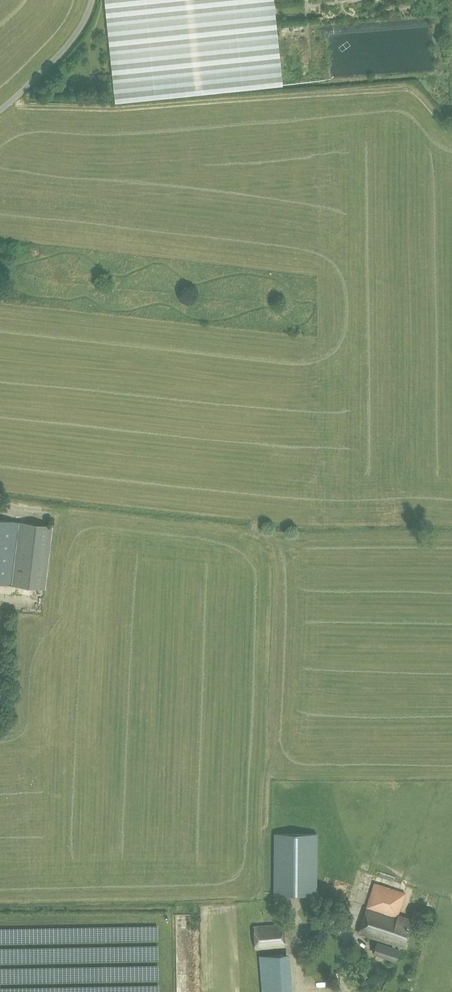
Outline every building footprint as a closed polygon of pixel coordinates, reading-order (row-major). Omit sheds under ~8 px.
[(106,12),(115,102),(283,85),(275,12),(274,0),(104,0),(106,12)] [(44,589),(52,525),(0,519),(0,583),(44,589)] [(274,832),(273,894),(316,895),(317,833),(274,832)] [(405,893),(375,883),(358,932),(393,943),(391,947),(377,943),(373,952),(396,960),(399,950),(394,948),(396,943),(406,946),(415,919),(398,914),(405,893)] [(283,923),(253,924),(255,949),(286,946),(283,923)] [(159,927),(159,936),(168,936),(168,927),(159,927)] [(289,952),(259,955),(262,991),(293,991),(289,952)]
